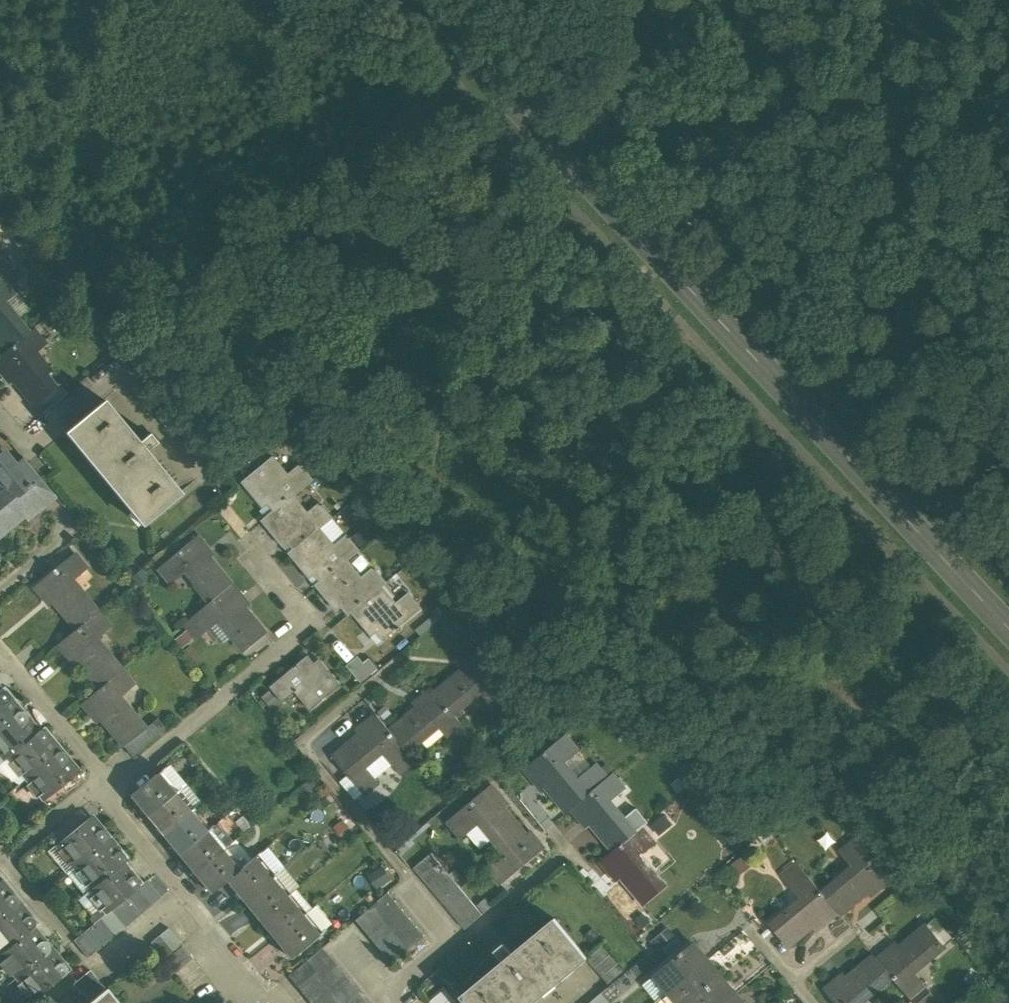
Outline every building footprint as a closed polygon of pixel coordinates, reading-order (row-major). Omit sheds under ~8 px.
[(0,247),(0,277),(5,273),(5,274),(15,265),(0,247)] [(0,277),(0,343),(7,350),(29,332),(3,301),(17,289),(12,283),(23,274),(15,265),(5,274),(5,273),(0,277)] [(0,356),(0,372),(2,374),(6,371),(35,406),(56,388),(56,387),(30,357),(45,345),(32,329),(29,332),(7,350),(0,356)] [(59,385),(56,387),(56,388),(35,406),(34,406),(41,415),(66,394),(59,385)] [(105,401),(67,433),(143,525),(182,493),(147,451),(158,442),(150,433),(140,442),(105,401)] [(0,456),(0,475),(14,463),(5,452),(0,456)] [(53,494),(23,457),(15,464),(45,501),(53,494)] [(290,476),(275,458),(244,484),(265,508),(269,504),(275,512),(294,497),(314,480),(302,465),(290,476)] [(0,509),(0,536),(32,509),(36,513),(47,503),(45,501),(15,464),(14,463),(0,475),(0,477),(16,496),(0,509)] [(309,514),(294,497),(275,512),(263,522),(284,547),(289,542),(295,550),(321,529),(333,519),(321,505),(309,514)] [(295,550),(290,555),(310,579),(316,575),(322,582),(348,561),(360,551),(347,536),(336,546),(321,529),(295,550)] [(199,535),(159,568),(171,584),(186,572),(211,603),(233,585),(204,550),(208,547),(199,535)] [(75,554),(35,586),(44,598),(48,595),(76,629),(98,611),(86,597),(80,602),(67,585),(87,568),(75,554)] [(322,582),(317,587),(337,611),(342,607),(348,615),(383,587),(387,584),(374,568),(362,578),(348,561),(322,582)] [(211,603),(193,618),(205,633),(220,621),(246,652),(268,633),(239,599),(242,596),(233,585),(211,603)] [(383,587),(351,613),(371,637),(377,633),(383,641),(421,610),(409,595),(397,604),(383,587)] [(105,660),(91,644),(111,627),(98,611),(76,629),(58,644),(69,657),(72,654),(100,687),(121,670),(110,656),(105,660)] [(367,651),(349,664),(360,680),(378,667),(367,651)] [(470,665),(436,694),(454,716),(467,705),(463,699),(480,685),(496,705),(511,692),(478,653),(467,662),(470,665)] [(314,664),(308,657),(270,688),(282,702),(294,693),(309,711),(339,686),(318,660),(314,664)] [(128,719),(114,702),(134,685),(121,670),(100,687),(82,702),(92,715),(95,712),(123,746),(142,730),(145,728),(134,715),(128,719)] [(19,713),(8,701),(9,698),(9,695),(8,692),(6,690),(3,690),(0,690),(0,728),(19,713)] [(424,704),(390,731),(408,753),(423,741),(418,736),(435,722),(451,742),(465,730),(454,716),(436,694),(432,690),(420,700),(424,704)] [(19,713),(0,728),(0,754),(5,760),(9,757),(36,735),(27,723),(28,719),(28,716),(26,714),(24,713),(21,712),(19,713)] [(360,734),(333,756),(364,793),(377,782),(365,767),(382,753),(394,768),(410,755),(408,753),(390,731),(376,714),(357,730),(360,734)] [(165,728),(157,718),(145,728),(142,730),(150,740),(165,728)] [(150,740),(142,730),(123,746),(131,755),(150,740)] [(36,735),(9,757),(27,779),(58,753),(48,742),(49,739),(49,737),(49,734),(47,732),(45,731),(43,731),(40,732),(36,735)] [(573,788),(558,770),(578,753),(565,737),(526,770),(536,782),(539,780),(567,813),(572,809),(589,795),(578,783),(573,788)] [(58,753),(27,779),(45,801),(76,775),(66,764),(67,762),(68,759),(67,757),(66,755),(63,753),(61,753),(58,753)] [(173,795),(157,776),(130,798),(146,817),(173,795)] [(619,827),(605,810),(625,793),(612,776),(589,795),(572,809),(582,821),(585,818),(614,852),(636,835),(625,822),(619,827)] [(525,835),(504,809),(508,806),(491,786),(451,819),(464,835),(476,826),(489,842),(492,839),(504,853),(489,865),(504,883),(544,850),(529,832),(525,835)] [(173,795),(146,817),(162,836),(188,814),(173,795)] [(205,834),(188,814),(162,836),(178,856),(205,834)] [(97,832),(87,819),(56,845),(75,867),(106,842),(107,838),(107,836),(106,834),(104,832),(102,831),(100,831),(97,832)] [(650,879),(635,862),(655,846),(642,830),(636,835),(614,852),(603,862),(613,875),(617,872),(645,906),(666,888),(655,875),(650,879)] [(205,834),(178,856),(194,875),(221,853),(205,834)] [(106,842),(75,867),(93,889),(120,867),(124,864),(125,860),(124,857),(123,855),(121,853),(118,853),(115,854),(106,842)] [(835,882),(822,894),(837,912),(840,916),(874,888),(877,891),(889,881),(855,842),(840,855),(857,874),(840,888),(835,882)] [(237,873),(221,853),(194,875),(210,895),(227,881),(237,873)] [(430,854),(414,868),(421,877),(438,863),(430,854)] [(269,879),(253,859),(237,873),(227,881),(243,901),(269,879)] [(438,863),(421,877),(429,886),(445,872),(438,863)] [(93,889),(88,893),(106,915),(127,897),(136,890),(138,889),(138,887),(139,884),(138,882),(136,880),(134,878),(131,878),(129,878),(120,867),(93,889)] [(445,872),(429,886),(436,894),(452,881),(445,872)] [(789,920),(784,914),(771,925),(788,947),(822,919),(825,922),(837,912),(822,894),(804,873),(789,885),(806,906),(789,920)] [(285,898),(269,879),(243,901),(259,920),(285,898)] [(452,881),(436,894),(443,903),(460,890),(452,881)] [(138,889),(136,890),(151,907),(160,900),(145,882),(138,889)] [(15,907),(16,905),(16,902),(15,900),(14,898),(11,897),(9,897),(6,897),(0,890),(0,920),(15,907)] [(151,907),(136,890),(127,897),(142,915),(151,907)] [(460,890),(443,903),(451,912),(467,899),(460,890)] [(387,894),(371,907),(378,916),(395,903),(387,894)] [(142,915),(127,897),(118,905),(133,922),(142,915)] [(301,917),(285,898),(259,920),(275,939),(301,917)] [(467,899),(451,912),(458,921),(475,908),(467,899)] [(395,903),(378,916),(385,925),(402,911),(395,903)] [(133,922),(118,905),(109,912),(124,930),(133,922)] [(15,907),(0,920),(0,953),(2,955),(29,933),(33,929),(33,928),(34,925),(33,923),(32,921),(30,919),(27,919),(25,919),(15,907)] [(371,907),(354,921),(361,930),(378,916),(371,907)] [(475,908),(458,921),(465,929),(481,916),(475,908)] [(402,911),(385,925),(393,934),(409,920),(402,911)] [(124,930),(109,912),(106,915),(100,920),(115,937),(124,930)] [(385,925),(378,916),(361,930),(369,939),(385,925)] [(301,917),(275,939),(291,959),(317,937),(301,917)] [(115,937),(100,920),(91,927),(105,945),(115,937)] [(409,920),(393,934),(400,943),(417,929),(409,920)] [(464,1001),(465,1002),(535,1002),(586,961),(587,960),(557,924),(515,959),(504,946),(495,953),(506,967),(464,1001)] [(385,925),(369,939),(376,948),(393,934),(385,925)] [(105,945),(91,927),(82,935),(96,952),(105,945)] [(926,927),(893,955),(890,951),(878,961),(892,978),(911,1001),(926,988),(909,968),(926,954),(931,960),(944,949),(926,927)] [(183,947),(168,929),(159,936),(174,954),(182,948),(183,947)] [(417,929),(400,943),(407,951),(424,938),(417,929)] [(0,956),(0,960),(16,979),(46,954),(47,952),(48,949),(47,947),(45,945),(43,944),(40,943),(38,944),(29,933),(2,955),(0,956)] [(393,934),(376,948),(383,957),(400,943),(393,934)] [(96,952),(82,935),(73,943),(87,960),(96,952)] [(159,936),(149,945),(164,963),(174,954),(159,936)] [(400,943),(383,957),(390,965),(407,951),(400,943)] [(693,944),(656,975),(669,992),(707,961),(693,944)] [(627,972),(604,946),(587,960),(586,961),(609,987),(627,972)] [(189,957),(182,948),(174,954),(164,963),(172,972),(189,957)] [(320,949),(303,963),(311,972),(328,958),(320,949)] [(46,954),(16,979),(34,1001),(64,976),(65,973),(65,970),(64,967),(62,966),(59,965),(56,965),(46,954)] [(874,956),(840,985),(837,981),(825,991),(835,1002),(860,1002),(856,999),(874,984),(878,990),(892,978),(878,961),(874,956)] [(328,958),(311,972),(318,981),(335,967),(328,958)] [(669,992),(679,1002),(690,1002),(721,978),(707,961),(669,992)] [(311,972),(303,963),(286,977),(294,986),(311,972)] [(335,967),(318,981),(326,990),(343,976),(335,967)] [(311,972),(294,986),(301,995),(318,981),(311,972)] [(98,982),(90,973),(73,987),(81,996),(98,982)] [(656,975),(643,986),(656,1002),(669,992),(656,975)] [(343,976),(326,990),(333,999),(350,985),(343,976)] [(690,1002),(725,1002),(735,995),(721,978),(690,1002)] [(1008,979),(999,986),(1008,998),(1008,980),(1008,979)] [(301,995),(308,1002),(310,1002),(326,990),(318,981),(301,995)] [(98,982),(81,996),(86,1002),(90,1002),(105,990),(98,982)] [(333,999),(336,1002),(345,1002),(357,993),(350,985),(333,999)] [(999,986),(991,993),(999,1002),(1008,1002),(1008,998),(999,986)] [(105,990),(90,1002),(115,1002),(105,990)] [(310,1002),(328,1002),(333,999),(326,990),(310,1002)] [(445,990),(429,1002),(456,1002),(445,990)] [(931,992),(918,1002),(940,1002),(931,992)] [(345,1002),(363,1002),(364,1002),(357,993),(345,1002)] [(991,993),(983,1000),(986,1002),(999,1002),(991,993)] [(590,1002),(608,1002),(601,994),(590,1002)] [(725,1002),(742,1002),(735,995),(725,1002)]
